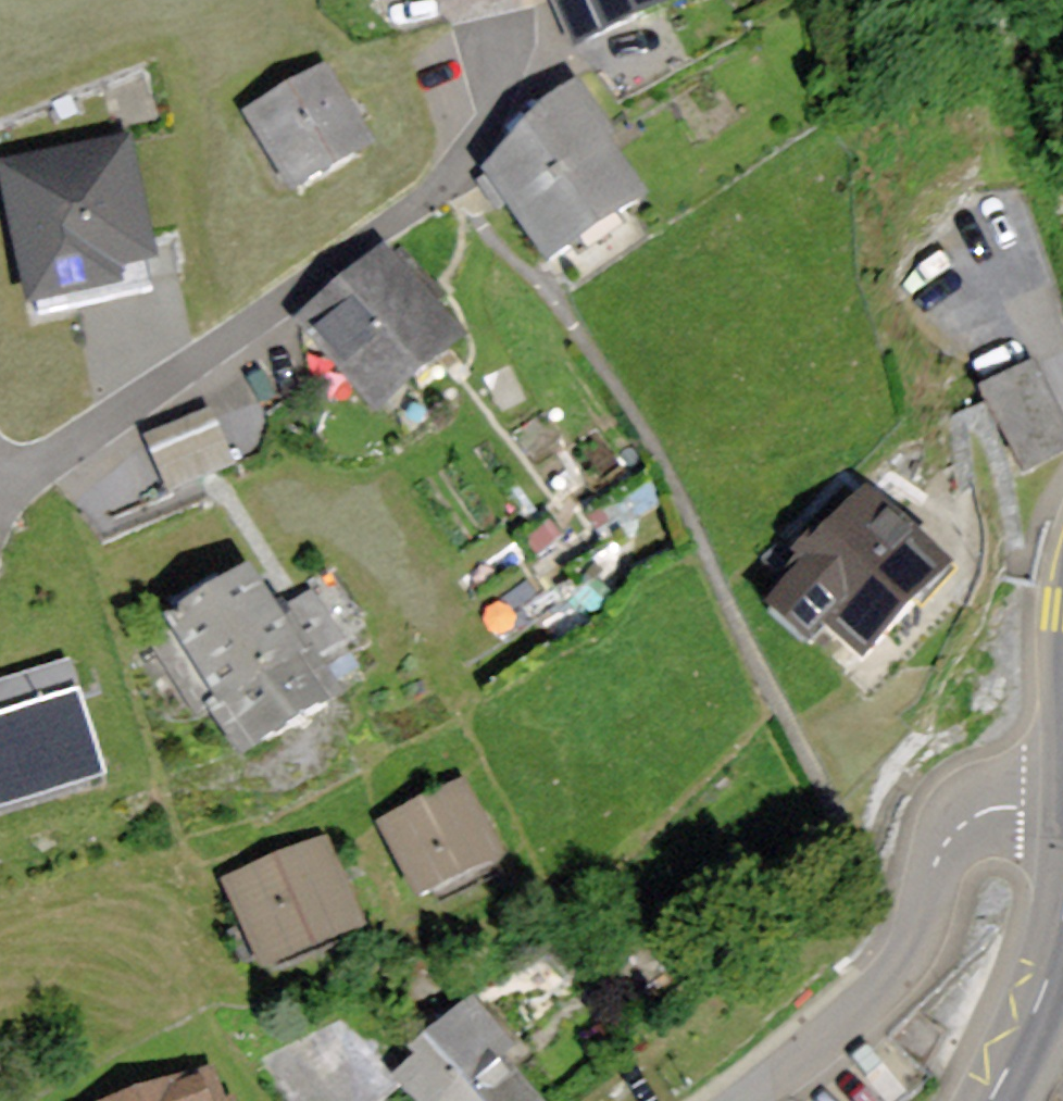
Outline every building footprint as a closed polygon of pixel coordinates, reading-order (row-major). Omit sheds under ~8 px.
[(566,60),(703,0),(540,0),(566,60)] [(332,63),(248,108),(292,187),(375,142),(332,63)] [(551,97),(484,172),(549,267),(649,204),(573,82),(551,97)] [(0,165),(0,193),(24,310),(122,290),(118,268),(153,261),(128,139),(0,165)] [(380,249),(291,323),(371,418),(460,343),(380,249)] [(982,390),(1029,473),(1062,454),(1062,417),(1032,362),(982,390)] [(207,410),(145,437),(170,496),(232,469),(207,410)] [(883,494),(798,582),(886,665),(970,578),(883,494)] [(251,570),(165,624),(252,763),(338,709),(251,570)] [(81,695),(70,660),(0,681),(0,720),(81,695)] [(110,788),(81,695),(0,720),(0,820),(110,788)] [(470,787),(387,827),(427,909),(510,868),(470,787)] [(365,935),(324,845),(227,888),(268,978),(365,935)] [(395,1080),(411,1100),(539,1100),(506,1061),(514,1049),(473,998),(408,1049),(418,1062),(395,1080)] [(103,1100),(226,1100),(214,1064),(103,1100)]
